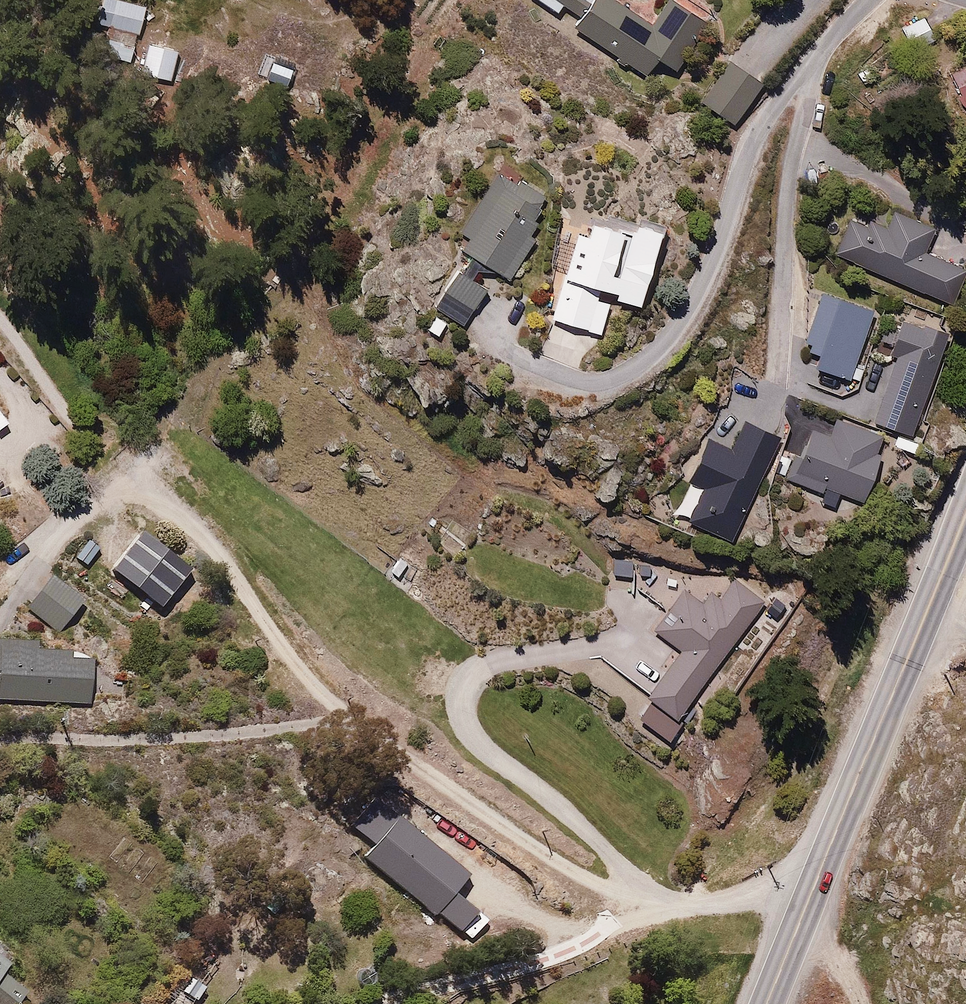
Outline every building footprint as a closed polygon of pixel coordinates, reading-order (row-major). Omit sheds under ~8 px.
[(131,0),(101,0),(95,21),(142,35),(151,6),(131,0)] [(557,14),(566,0),(536,0),(557,14)] [(578,36),(646,80),(656,65),(676,78),(711,23),(675,0),(669,0),(653,24),(616,0),(590,0),(575,23),(583,28),(578,36)] [(938,39),(925,16),(902,29),(914,52),(938,39)] [(138,44),(113,36),(108,52),(132,60),(138,44)] [(172,78),(180,50),(151,43),(144,71),(172,78)] [(762,84),(725,58),(696,102),(733,127),(762,84)] [(953,85),(965,106),(965,77),(953,85)] [(539,204),(491,179),(459,238),(466,241),(458,255),(465,258),(484,268),(507,281),(532,233),(525,229),(539,204)] [(834,255),(953,307),(965,276),(965,275),(924,257),(936,230),(895,212),(889,227),(853,211),(834,255)] [(622,240),(570,228),(548,324),(600,336),(609,300),(637,307),(654,232),(626,226),(622,240)] [(484,268),(465,258),(455,277),(449,274),(430,310),(459,325),(480,287),(476,284),(484,268)] [(820,355),(815,367),(849,380),(875,311),(825,292),(804,349),(820,355)] [(442,324),(429,317),(421,333),(435,339),(442,324)] [(910,436),(946,333),(898,317),(887,350),(896,353),(872,423),(910,436)] [(871,454),(878,434),(834,419),(829,433),(807,426),(787,482),(822,494),(825,488),(862,500),(877,456),(871,454)] [(730,542),(780,439),(749,423),(737,450),(712,438),(692,478),(705,484),(687,521),(730,542)] [(54,574),(28,605),(64,635),(90,604),(54,574)] [(657,575),(643,591),(663,608),(677,592),(657,575)] [(675,716),(763,605),(735,583),(726,594),(720,589),(708,604),(686,586),(651,630),(679,652),(646,693),(675,716)] [(95,706),(98,660),(42,657),(43,641),(0,639),(0,700),(95,706)] [(397,819),(365,858),(460,935),(478,912),(456,895),(469,877),(397,819)] [(16,962),(0,949),(0,981),(16,962)]
